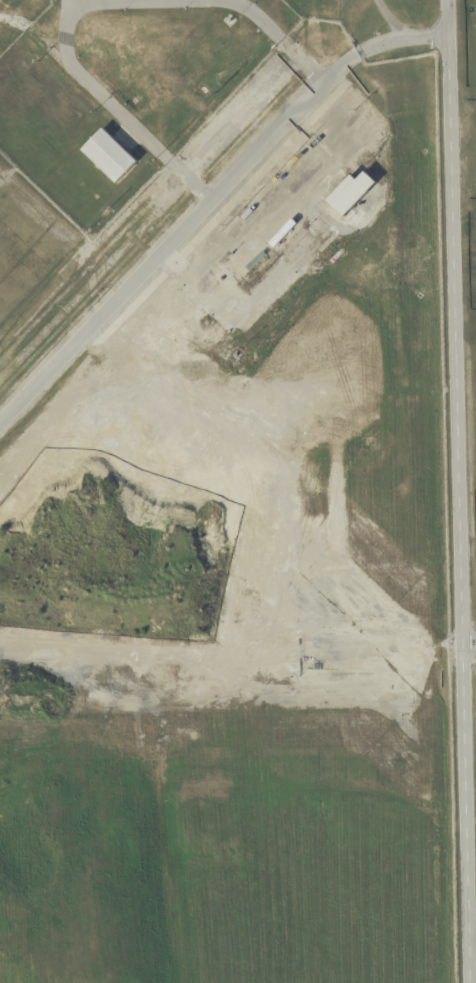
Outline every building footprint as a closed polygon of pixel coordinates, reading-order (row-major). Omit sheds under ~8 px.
[(230,10),(217,24),(210,17),(222,3),(230,10)] [(215,26),(180,63),(172,56),(208,19),(215,26)] [(111,136),(138,162),(117,183),(82,150),(103,128),(111,136)] [(377,183),(344,217),(327,201),(351,175),(357,180),(365,172),(377,183)] [(304,222),(292,211),(264,241),(275,253),(304,222)] [(281,254),(292,263),(318,235),(307,226),(281,254)]
